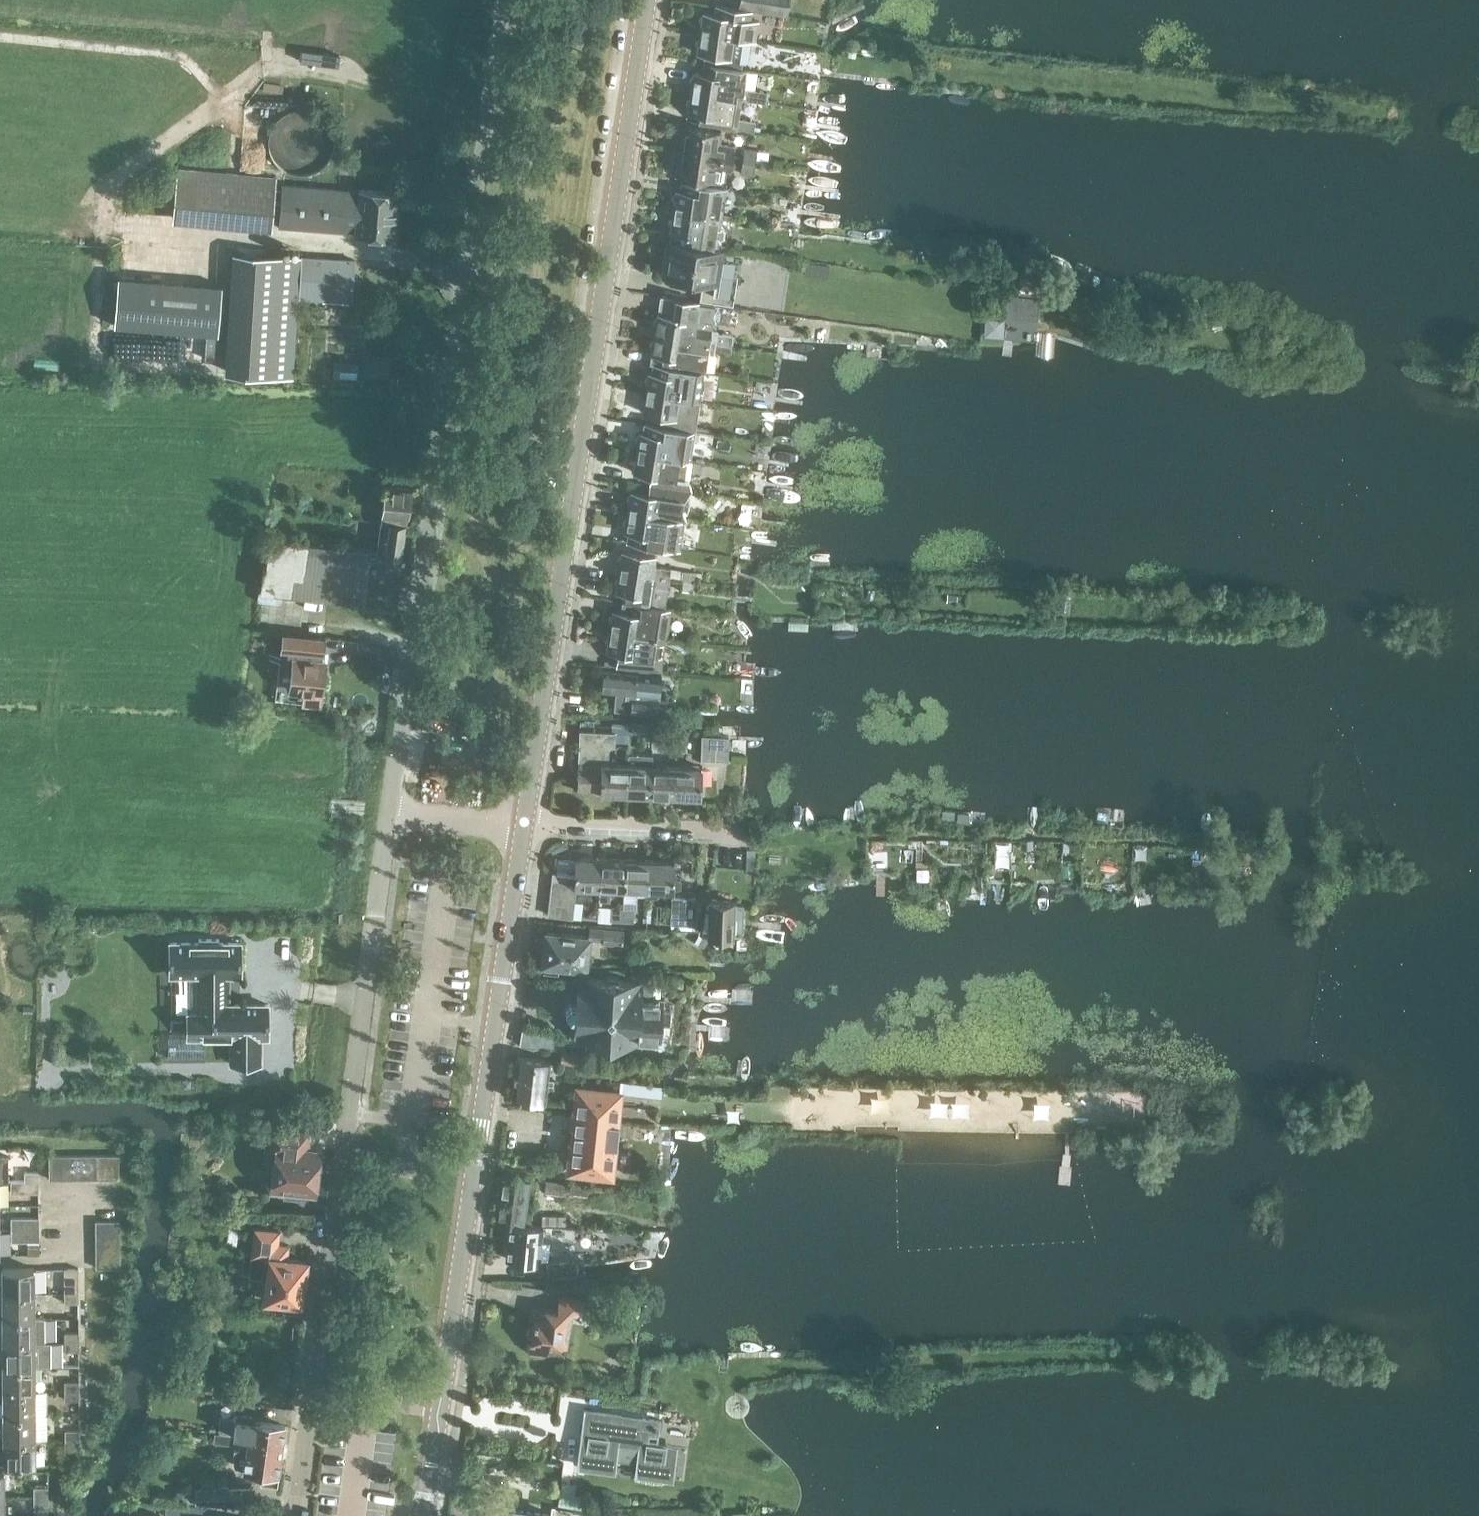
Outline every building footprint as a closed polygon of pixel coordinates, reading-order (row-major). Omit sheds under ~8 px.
[(739,7),(750,9),(819,19),(821,0),(740,0),(739,7)] [(701,24),(700,32),(749,39),(754,40),(757,19),(749,18),(750,9),(716,4),(715,14),(702,12),(702,17),(699,18),(698,22),(701,24)] [(746,60),(749,39),(700,32),(698,40),(696,41),(696,46),(697,48),(697,52),(703,53),(702,62),(701,62),(700,63),(740,69),(741,59),(746,60)] [(742,69),(740,69),(700,63),(699,71),(694,71),(694,76),(690,77),(690,81),(692,83),(691,92),(739,99),(752,101),(754,89),(739,87),(742,69)] [(754,89),(752,101),(762,102),(764,91),(754,89)] [(752,131),(753,120),(737,117),(739,99),(691,92),(690,98),(686,100),(685,105),(688,107),(688,111),(700,113),(698,123),(752,131)] [(720,132),(683,126),(683,129),(680,129),(679,140),(681,140),(680,150),(741,158),(743,147),(718,144),(720,132)] [(743,147),(741,158),(753,160),(755,149),(743,147)] [(741,158),(680,150),(679,159),(676,159),(675,171),(677,171),(677,175),(720,181),(723,178),(724,168),(730,168),(731,165),(740,166),(740,171),(751,173),(753,160),(741,158)] [(273,226),(276,176),(177,167),(172,217),(273,226)] [(720,198),(721,187),(683,182),(682,191),(676,190),(675,195),(672,196),(672,200),(674,202),(672,210),(720,217),(721,218),(723,208),(717,207),(718,197),(720,198)] [(358,192),(283,185),(279,225),(353,232),(354,233),(393,237),(397,194),(359,190),(358,192)] [(715,247),(716,238),(721,236),(722,229),(718,225),(720,217),(672,210),(671,218),(669,220),(668,225),(670,226),(669,231),(681,232),(680,242),(715,247)] [(714,254),(715,247),(680,242),(669,241),(668,249),(665,248),(662,264),(665,265),(664,272),(703,277),(700,299),(729,303),(733,272),(719,270),(721,255),(714,254)] [(293,375),(299,257),(240,253),(233,372),(293,375)] [(351,301),(353,260),(301,258),(299,299),(351,301)] [(815,272),(816,262),(805,261),(804,271),(815,272)] [(222,285),(118,276),(114,324),(218,333),(222,285)] [(979,290),(976,311),(1003,314),(1011,315),(1037,319),(1040,297),(1013,294),(1006,293),(979,290)] [(730,345),(732,335),(715,333),(716,329),(709,328),(710,322),(714,321),(717,318),(718,310),(716,306),(713,304),(661,295),(658,313),(657,314),(656,317),(652,320),(652,324),(654,326),(653,334),(730,345)] [(729,354),(731,345),(730,345),(653,334),(652,341),(649,343),(649,347),(651,350),(649,362),(653,363),(654,363),(683,368),(702,372),(706,351),(729,354)] [(699,400),(703,372),(702,372),(683,368),(654,363),(653,363),(651,373),(648,373),(647,377),(645,378),(645,381),(646,384),(645,393),(699,400)] [(404,391),(404,377),(389,377),(389,390),(404,391)] [(695,429),(699,400),(645,393),(643,402),(641,403),(641,406),(642,408),(642,413),(661,416),(660,424),(695,429)] [(692,451),(695,429),(660,424),(644,422),(642,432),(639,431),(639,436),(636,438),(635,441),(637,444),(636,452),(687,460),(690,461),(692,451)] [(693,490),(689,479),(684,478),(687,460),(636,452),(635,460),(633,461),(632,465),(634,466),(633,472),(651,474),(650,484),(655,485),(693,490)] [(687,496),(693,490),(655,485),(654,494),(631,490),(630,495),(627,497),(627,501),(629,503),(627,511),(677,519),(678,519),(683,520),(685,520),(686,516),(684,514),(685,513),(687,510),(688,508),(688,505),(689,503),(688,500),(688,498),(687,496)] [(358,511),(408,518),(412,494),(361,486),(358,511)] [(354,535),(404,543),(408,518),(358,511),(354,535)] [(678,549),(683,520),(678,519),(677,519),(627,511),(626,520),(623,521),(623,525),(625,527),(624,530),(628,530),(627,540),(678,549)] [(692,583),(694,571),(654,565),(655,555),(622,550),(621,554),(618,557),(617,561),(620,562),(619,570),(668,579),(681,581),(692,583)] [(347,591),(396,598),(400,574),(350,566),(347,591)] [(664,608),(668,579),(619,570),(617,578),(615,580),(614,584),(616,587),(615,590),(624,592),(622,601),(664,608)] [(691,591),(692,583),(681,581),(680,590),(691,591)] [(343,615),(392,623),(396,598),(347,591),(343,615)] [(956,603),(957,595),(947,594),(947,602),(956,603)] [(665,639),(670,609),(664,608),(622,601),(621,610),(613,609),(612,613),(609,616),(608,620),(610,623),(609,630),(665,639)] [(291,669),(289,688),(302,690),(301,701),(319,703),(324,661),(321,661),(324,635),(285,630),(283,648),(289,649),(286,669),(291,669)] [(660,671),(665,640),(665,639),(609,630),(608,638),(606,639),(605,644),(607,646),(607,649),(618,651),(616,666),(660,671)] [(658,695),(659,675),(603,670),(601,690),(658,695)] [(657,715),(658,699),(633,697),(631,713),(657,715)] [(638,733),(638,721),(630,720),(630,732),(638,733)] [(644,733),(652,733),(652,721),(645,721),(644,733)] [(614,745),(614,732),(580,731),(578,790),(606,792),(607,762),(608,745),(614,745)] [(665,734),(652,733),(651,747),(664,748),(665,734)] [(729,760),(729,736),(702,736),(702,759),(729,760)] [(651,793),(652,764),(653,756),(628,755),(628,763),(627,792),(651,793)] [(627,792),(628,763),(607,762),(606,792),(627,792)] [(675,794),(676,765),(652,764),(651,793),(675,794)] [(702,792),(702,784),(700,784),(700,766),(676,765),(675,794),(699,795),(700,792),(702,792)] [(1021,848),(1033,848),(1032,839),(1020,840),(1021,848)] [(599,887),(600,858),(575,857),(575,876),(574,886),(576,886),(599,887)] [(622,892),(624,858),(600,858),(599,887),(599,899),(609,899),(610,891),(622,892)] [(648,888),(649,859),(624,858),(622,892),(636,892),(636,888),(648,888)] [(673,889),(680,887),(680,879),(673,877),(674,860),(649,859),(648,888),(647,896),(657,896),(657,889),(673,889)] [(1213,879),(1213,877),(1214,861),(1201,861),(1201,878),(1201,879),(1213,879)] [(575,892),(576,886),(574,886),(575,876),(553,872),(551,889),(575,892)] [(573,905),(575,892),(551,889),(549,902),(573,905)] [(696,924),(696,898),(671,898),(671,923),(696,924)] [(734,903),(734,900),(708,899),(708,932),(733,933),(733,930),(743,930),(743,904),(734,903)] [(572,918),(573,905),(549,902),(548,915),(572,918)] [(622,920),(622,908),(611,908),(611,920),(622,920)] [(633,921),(633,909),(622,908),(622,920),(633,921)] [(621,946),(622,930),(590,926),(589,935),(545,931),(542,962),(544,962),(543,971),(557,972),(558,964),(580,967),(579,977),(584,977),(588,939),(603,941),(603,944),(621,946)] [(198,975),(198,1003),(230,1002),(230,976),(242,976),(242,939),(169,940),(169,975),(198,975)] [(647,997),(649,980),(584,977),(579,977),(577,976),(576,996),(570,996),(566,1002),(565,1010),(569,1016),(575,1017),(573,1038),(642,1043),(643,1035),(661,1036),(663,998),(647,997)] [(270,1038),(269,1002),(230,1002),(198,1003),(198,1011),(187,1011),(187,1037),(168,1037),(168,1058),(205,1058),(205,1037),(230,1037),(230,1064),(262,1064),(262,1038),(270,1038)] [(564,1048),(565,1044),(558,1035),(553,1034),(554,1030),(523,1026),(520,1043),(564,1048)] [(580,1063),(581,1052),(562,1050),(561,1061),(580,1063)] [(545,1101),(550,1059),(517,1055),(513,1097),(545,1101)] [(621,1093),(663,1097),(664,1085),(609,1080),(608,1088),(577,1085),(568,1170),(613,1175),(621,1093)] [(273,1127),(265,1185),(286,1187),(285,1196),(302,1198),(303,1189),(316,1191),(321,1151),(298,1149),(300,1130),(273,1127)] [(50,1180),(120,1179),(119,1154),(49,1155),(50,1180)] [(10,1181),(10,1156),(0,1156),(0,1181),(10,1181)] [(39,1181),(39,1171),(25,1171),(25,1181),(39,1181)] [(534,1201),(537,1177),(502,1173),(499,1197),(534,1201)] [(588,1195),(589,1183),(546,1179),(544,1191),(567,1194),(568,1190),(574,1191),(574,1194),(588,1195)] [(39,1181),(25,1181),(12,1181),(12,1193),(39,1193),(39,1181)] [(510,1222),(531,1224),(534,1201),(499,1197),(496,1220),(510,1222)] [(542,1214),(542,1225),(566,1225),(566,1214),(542,1214)] [(12,1230),(40,1229),(40,1217),(11,1218),(12,1230)] [(539,1261),(544,1226),(510,1222),(506,1257),(539,1261)] [(96,1268),(120,1268),(120,1223),(96,1223),(96,1268)] [(283,1309),(301,1312),(308,1259),(287,1257),(289,1244),(279,1243),(280,1229),(255,1226),(252,1252),(244,1251),(242,1271),(248,1272),(248,1273),(262,1275),(262,1277),(267,1278),(265,1298),(284,1300),(283,1309)] [(239,1247),(241,1229),(230,1227),(227,1245),(239,1247)] [(41,1254),(40,1241),(40,1229),(12,1230),(12,1242),(29,1241),(29,1254),(41,1254)] [(547,1276),(577,1275),(576,1260),(546,1261),(547,1276)] [(65,1285),(79,1285),(79,1268),(65,1268),(65,1285)] [(3,1295),(35,1294),(35,1269),(3,1270),(3,1295)] [(65,1302),(79,1302),(79,1285),(65,1285),(65,1302)] [(3,1319),(35,1319),(35,1294),(3,1295),(3,1319)] [(595,1316),(597,1301),(559,1296),(558,1308),(536,1305),(530,1350),(549,1352),(550,1341),(567,1343),(571,1312),(579,1313),(580,1314),(595,1316)] [(4,1343),(36,1343),(45,1343),(45,1318),(35,1319),(3,1319),(4,1343)] [(65,1342),(79,1342),(79,1333),(65,1333),(65,1342)] [(65,1352),(79,1352),(79,1342),(65,1342),(65,1352)] [(50,1367),(50,1343),(45,1343),(36,1343),(4,1343),(4,1367),(36,1367),(50,1367)] [(4,1392),(36,1391),(36,1367),(4,1367),(4,1392)] [(207,1394),(209,1382),(189,1379),(187,1390),(207,1394)] [(65,1391),(79,1391),(79,1382),(65,1382),(65,1391)] [(4,1392),(4,1416),(47,1415),(47,1391),(36,1391),(4,1392)] [(65,1400),(79,1400),(79,1391),(65,1391),(65,1400)] [(658,1434),(660,1420),(585,1409),(578,1455),(579,1467),(615,1472),(616,1458),(636,1461),(636,1474),(673,1479),(677,1446),(647,1442),(648,1433),(658,1434)] [(4,1416),(5,1440),(37,1440),(47,1440),(47,1415),(4,1416)] [(281,1454),(285,1425),(224,1417),(222,1433),(243,1436),(241,1449),(281,1454)] [(65,1439),(80,1439),(79,1430),(65,1430),(65,1439)] [(66,1449),(80,1448),(80,1439),(65,1439),(66,1449)] [(5,1465),(37,1465),(37,1440),(5,1440),(5,1465)] [(281,1454),(241,1449),(241,1450),(234,1449),(233,1458),(233,1462),(234,1464),(235,1465),(237,1467),(239,1468),(240,1469),(244,1470),(263,1472),(262,1481),(277,1483),(281,1454)] [(586,1510),(588,1497),(575,1496),(577,1483),(561,1481),(558,1507),(586,1510)] [(34,1496),(48,1496),(48,1487),(34,1487),(34,1496)] [(196,1491),(176,1492),(176,1501),(196,1501),(196,1502),(252,1503),(252,1489),(196,1489),(196,1491)] [(34,1505),(48,1505),(48,1496),(34,1496),(34,1505)] [(178,1504),(166,1504),(166,1513),(178,1513),(178,1504)] [(190,1504),(178,1504),(178,1513),(190,1513),(190,1504)] [(190,1504),(190,1513),(202,1513),(202,1504),(190,1504)] [(114,1508),(110,1506),(109,1505),(103,1515),(104,1515),(112,1515),(116,1509),(114,1508)] [(552,1513),(512,1507),(511,1515),(552,1515),(552,1513)]
